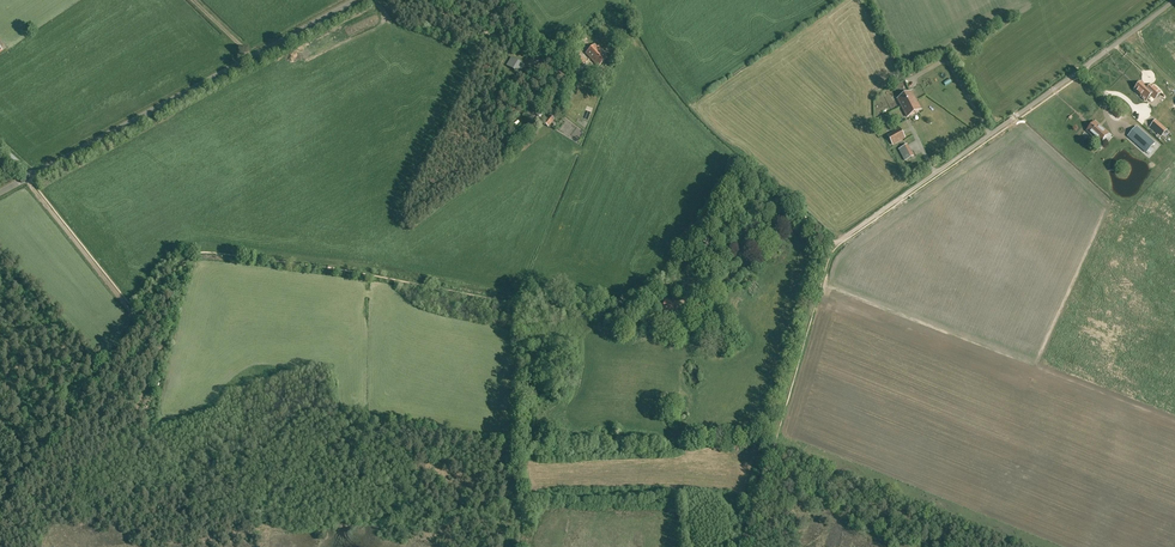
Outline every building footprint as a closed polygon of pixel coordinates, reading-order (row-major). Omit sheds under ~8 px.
[(598,47),(595,44),(586,53),(598,67),(607,58),(603,54),(601,51),(603,50),(599,46),(598,47)] [(587,62),(578,51),(571,57),(576,63),(573,66),(576,71),(587,62)] [(1153,105),(1157,100),(1147,92),(1144,96),(1137,89),(1131,95),(1138,102),(1137,103),(1141,108),(1148,100),(1153,105)] [(903,112),(917,105),(911,95),(898,103),(903,112)] [(921,113),(917,105),(903,112),(908,121),(921,113)] [(544,112),(540,109),(536,114),(540,118),(544,112)] [(1100,114),(1120,132),(1124,127),(1104,110),(1100,114)] [(554,119),(549,116),(544,123),(548,127),(554,119)] [(1161,136),(1167,130),(1156,120),(1155,121),(1151,126),(1156,131),(1161,136)] [(1109,134),(1095,122),(1087,131),(1101,143),(1109,134)] [(1128,136),(1146,152),(1155,143),(1136,127),(1128,136)] [(906,138),(900,128),(887,135),(893,145),(906,138)] [(1126,138),(1118,147),(1137,164),(1145,155),(1126,138)] [(676,313),(678,302),(665,300),(664,312),(676,313)] [(704,305),(696,300),(691,308),(700,313),(704,305)]
